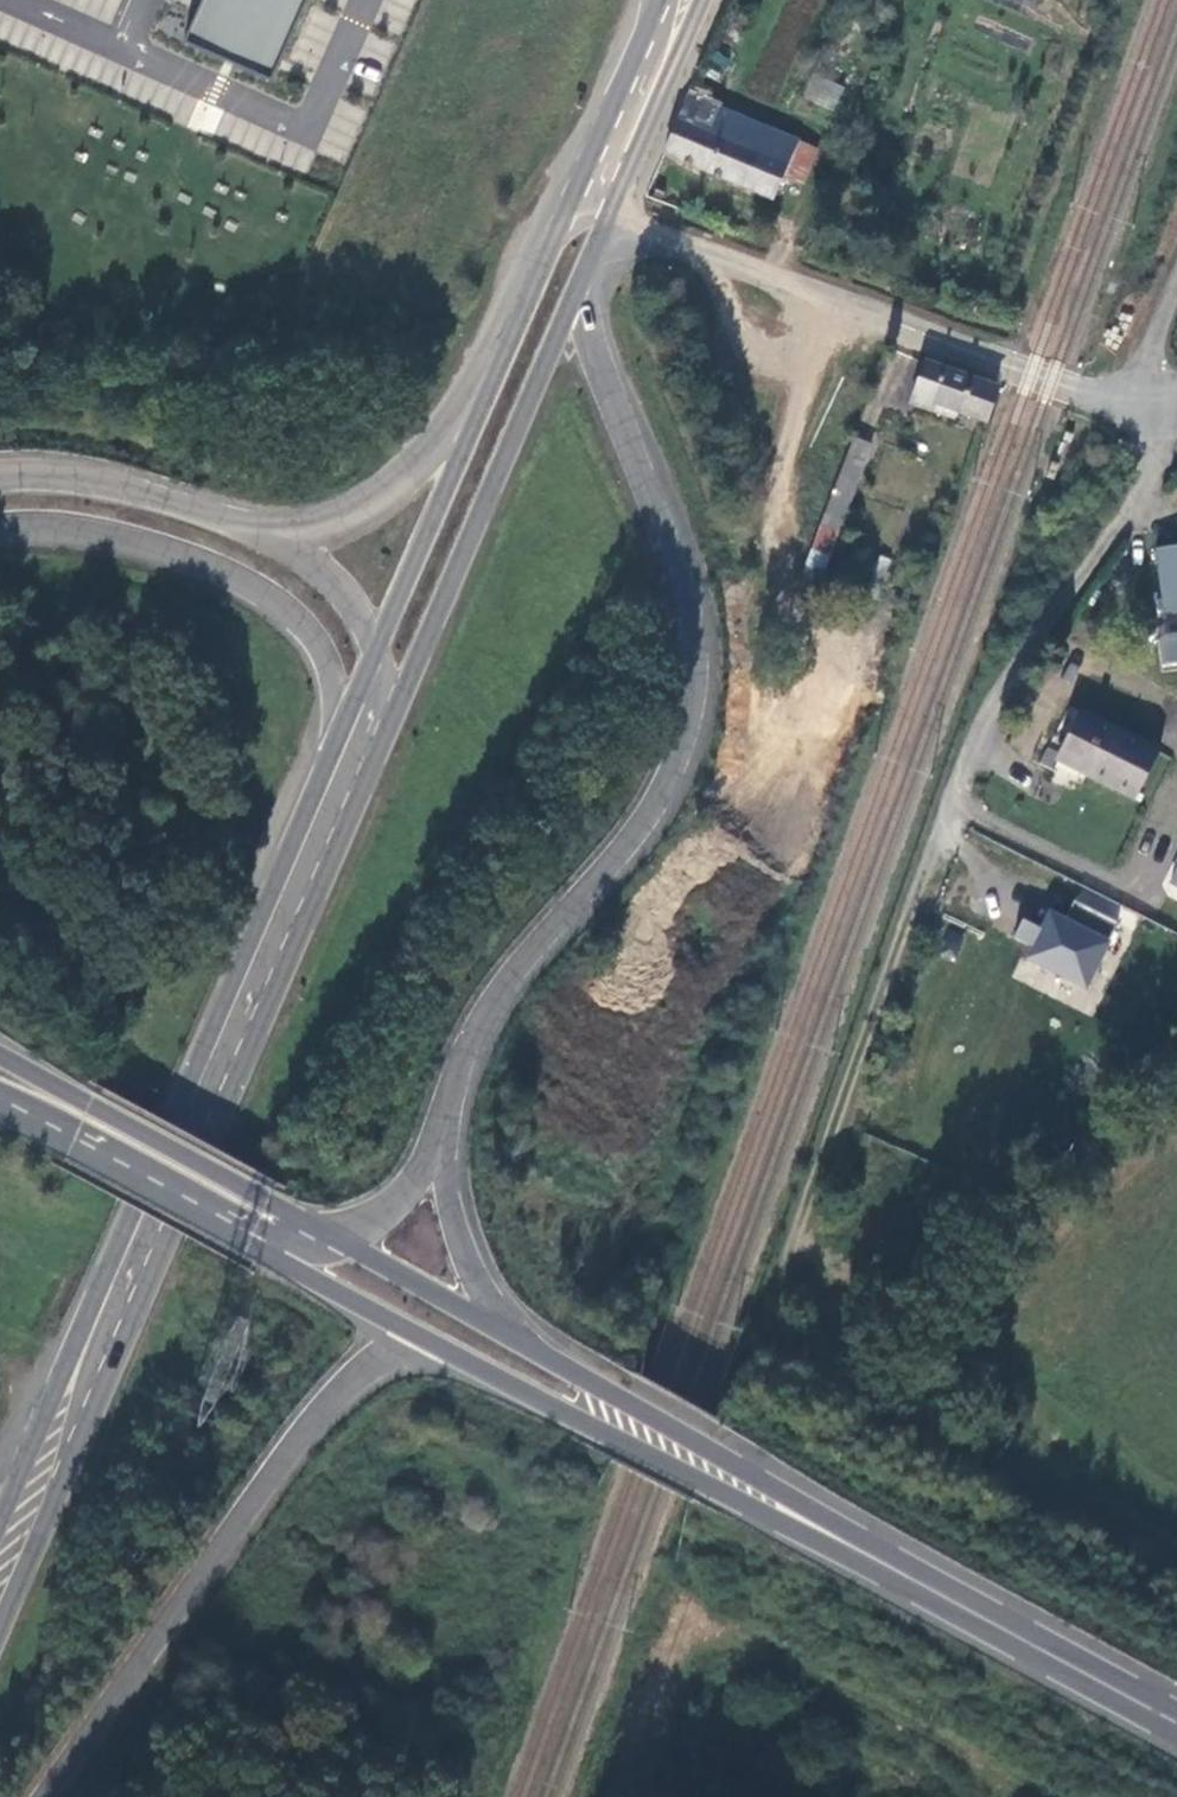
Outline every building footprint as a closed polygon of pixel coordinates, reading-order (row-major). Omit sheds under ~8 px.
[(185,65),(282,107),(328,0),(213,0),(185,65)] [(835,110),(845,85),(811,71),(801,97),(835,110)] [(699,78),(668,153),(773,202),(786,175),(807,185),(823,150),(708,102),(714,86),(699,78)] [(994,386),(926,358),(907,404),(927,413),(932,402),(979,422),(994,386)] [(875,444),(855,437),(804,575),(825,582),(875,444)] [(884,592),(895,561),(883,557),(872,587),(884,592)] [(1156,614),(1160,665),(1176,663),(1176,613),(1156,614)] [(1138,798),(1163,752),(1084,710),(1059,757),(1138,798)] [(1163,886),(1176,892),(1176,855),(1163,886)] [(1092,1020),(1145,917),(1080,886),(1064,918),(1050,912),(1014,982),(1092,1020)]
